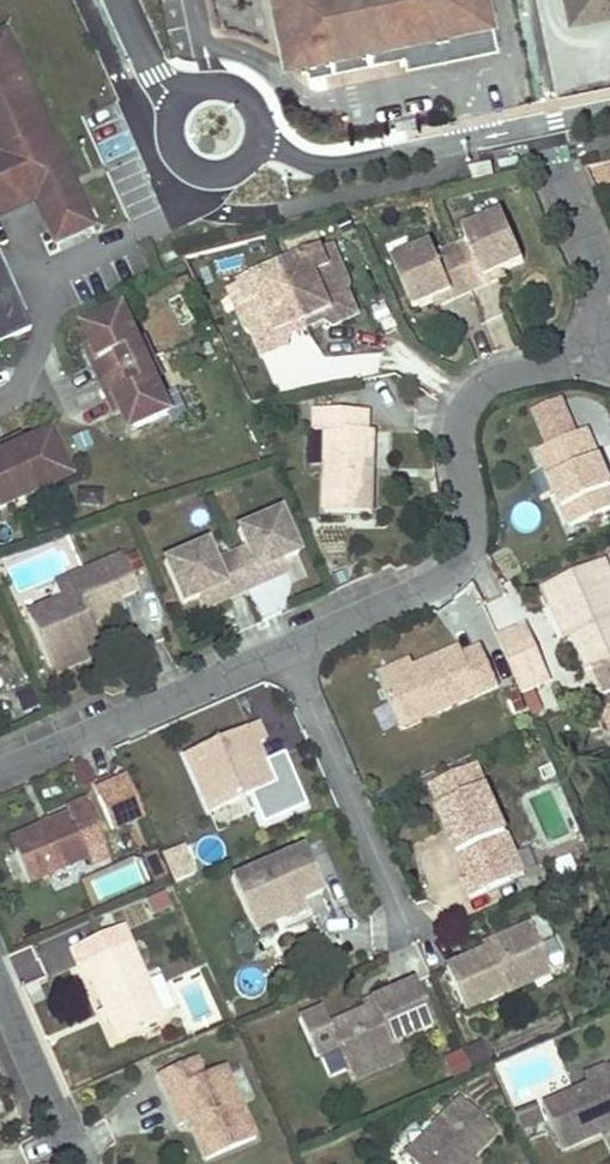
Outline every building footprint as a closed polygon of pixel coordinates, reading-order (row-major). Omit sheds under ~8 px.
[(489,0),(274,0),(283,42),(300,39),(304,57),(308,74),(404,54),(406,65),(498,46),(489,0)] [(569,21),(609,13),(609,0),(564,0),(569,21)] [(2,35),(0,36),(0,213),(36,197),(69,182),(2,35)] [(304,57),(300,39),(283,42),(287,61),(304,57)] [(494,177),(492,163),(469,168),(472,182),(494,177)] [(590,170),(594,190),(609,187),(609,167),(590,170)] [(88,222),(69,182),(36,197),(55,237),(88,222)] [(524,264),(503,214),(464,230),(469,243),(453,250),(471,293),(488,285),(486,280),(504,272),(524,264)] [(471,293),(453,250),(437,256),(432,244),(392,260),(413,310),(433,302),(451,295),(454,300),(471,293)] [(343,266),(333,245),(324,249),(331,267),(343,266)] [(331,267),(324,249),(299,260),(300,262),(282,270),(305,325),(323,317),(325,322),(334,327),(359,317),(349,292),(349,282),(343,266),(331,267)] [(282,270),(300,262),(299,260),(281,268),(282,270)] [(30,329),(0,261),(0,343),(30,329)] [(263,278),(282,270),(281,268),(262,276),(263,278)] [(305,325),(282,270),(263,278),(262,276),(237,287),(245,303),(237,311),(243,327),(252,334),(262,358),(287,348),(289,338),(287,332),(305,325)] [(488,285),(507,277),(504,272),(486,280),(488,285)] [(245,303),(237,287),(227,291),(237,311),(245,303)] [(436,308),(454,300),(451,295),(433,302),(436,308)] [(155,379),(147,361),(139,344),(123,309),(88,325),(96,344),(93,345),(100,361),(93,365),(108,400),(117,397),(124,413),(126,411),(135,430),(170,413),(155,379)] [(307,329),(325,322),(323,317),(305,325),(307,329)] [(289,338),(307,329),(305,325),(287,332),(289,338)] [(155,357),(147,340),(139,344),(147,361),(155,357)] [(100,361),(93,345),(86,349),(93,365),(100,361)] [(163,375),(155,357),(147,361),(155,379),(163,375)] [(124,413),(117,397),(108,400),(116,416),(124,413)] [(533,409),(549,447),(578,434),(562,397),(533,409)] [(374,461),(374,433),(369,433),(369,412),(315,411),(315,431),(327,432),(325,512),(373,514),(374,469),(368,469),(368,461),(374,461)] [(607,477),(600,480),(589,453),(595,450),(587,431),(578,434),(549,447),(538,452),(570,528),(609,510),(609,484),(607,477)] [(27,444),(23,437),(9,443),(12,451),(27,444)] [(67,473),(50,438),(28,448),(27,444),(12,451),(9,443),(0,447),(0,503),(67,473)] [(607,477),(595,450),(589,453),(600,480),(607,477)] [(277,563),(298,554),(280,512),(238,530),(246,549),(230,556),(245,591),(277,578),(271,565),(277,563)] [(245,591),(230,556),(214,563),(205,544),(163,563),(182,605),(203,596),(209,593),(214,605),(245,591)] [(90,587),(26,615),(52,676),(104,653),(94,633),(91,634),(87,625),(124,609),(119,598),(137,590),(121,555),(83,571),(90,587)] [(605,561),(544,588),(552,605),(562,602),(571,624),(577,622),(581,631),(572,634),(573,634),(588,671),(609,662),(609,572),(605,561)] [(282,575),(277,563),(271,565),(277,578),(282,575)] [(214,605),(209,593),(203,596),(209,608),(214,605)] [(571,624),(562,602),(552,605),(549,607),(562,639),(573,634),(572,634),(581,631),(577,622),(571,624)] [(538,652),(529,631),(499,643),(509,664),(535,653),(538,652)] [(402,731),(499,687),(482,648),(465,656),(461,647),(412,669),(380,683),(402,731)] [(548,683),(535,653),(509,664),(522,693),(548,683)] [(380,683),(412,669),(408,661),(377,675),(380,683)] [(608,734),(603,723),(589,729),(593,740),(608,734)] [(285,754),(263,763),(253,761),(248,749),(255,745),(263,741),(256,724),(184,756),(210,814),(253,794),(265,820),(306,802),(294,776),(285,754)] [(263,763),(255,745),(248,749),(253,761),(263,763)] [(517,858),(477,766),(431,786),(442,809),(439,810),(469,879),(463,881),(471,899),(512,881),(505,864),(517,858)] [(118,775),(93,786),(114,832),(138,821),(118,775)] [(90,858),(83,844),(101,835),(85,800),(66,809),(69,814),(9,841),(29,885),(90,858)] [(292,905),(323,891),(303,847),(231,879),(250,924),(292,905)] [(154,886),(172,878),(167,868),(160,854),(143,862),(145,867),(153,884),(154,886)] [(576,872),(569,856),(553,864),(559,879),(576,872)] [(525,875),(517,858),(505,864),(512,881),(525,875)] [(192,875),(185,859),(167,868),(172,878),(174,883),(192,875)] [(145,867),(141,869),(149,886),(153,884),(145,867)] [(169,909),(163,893),(144,900),(150,916),(169,909)] [(254,932),(295,914),(292,905),(250,924),(254,932)] [(524,973),(546,964),(529,925),(492,941),(495,947),(486,951),(445,968),(465,1013),(529,984),(524,973)] [(162,1019),(122,926),(70,949),(85,983),(91,981),(116,1039),(162,1019)] [(495,947),(492,941),(483,945),(486,951),(495,947)] [(36,959),(31,948),(7,958),(21,987),(46,976),(38,959),(36,959)] [(529,984),(551,974),(546,964),(524,973),(529,984)] [(392,1044),(432,1027),(413,983),(372,1000),(374,1005),(365,1010),(328,1026),(321,1009),(298,1020),(315,1058),(337,1048),(368,1061),(395,1050),(392,1044)] [(374,1005),(372,1000),(363,1004),(365,1010),(374,1005)] [(489,1062),(479,1043),(465,1049),(473,1069),(489,1062)] [(352,1082),(400,1061),(395,1050),(368,1061),(337,1048),(352,1082)] [(469,1073),(460,1052),(445,1059),(453,1080),(469,1073)] [(256,1139),(224,1067),(203,1076),(195,1059),(160,1074),(168,1093),(174,1090),(189,1122),(205,1161),(256,1139)] [(603,1070),(607,1077),(587,1086),(542,1106),(561,1151),(609,1129),(609,1067),(603,1070)] [(607,1077),(603,1070),(602,1068),(583,1076),(587,1086),(607,1077)] [(189,1122),(174,1090),(168,1093),(182,1125),(189,1122)] [(495,1136),(460,1100),(404,1156),(412,1163),(467,1163),(472,1159),(495,1136)] [(543,1122),(537,1108),(515,1116),(521,1131),(543,1122)]
